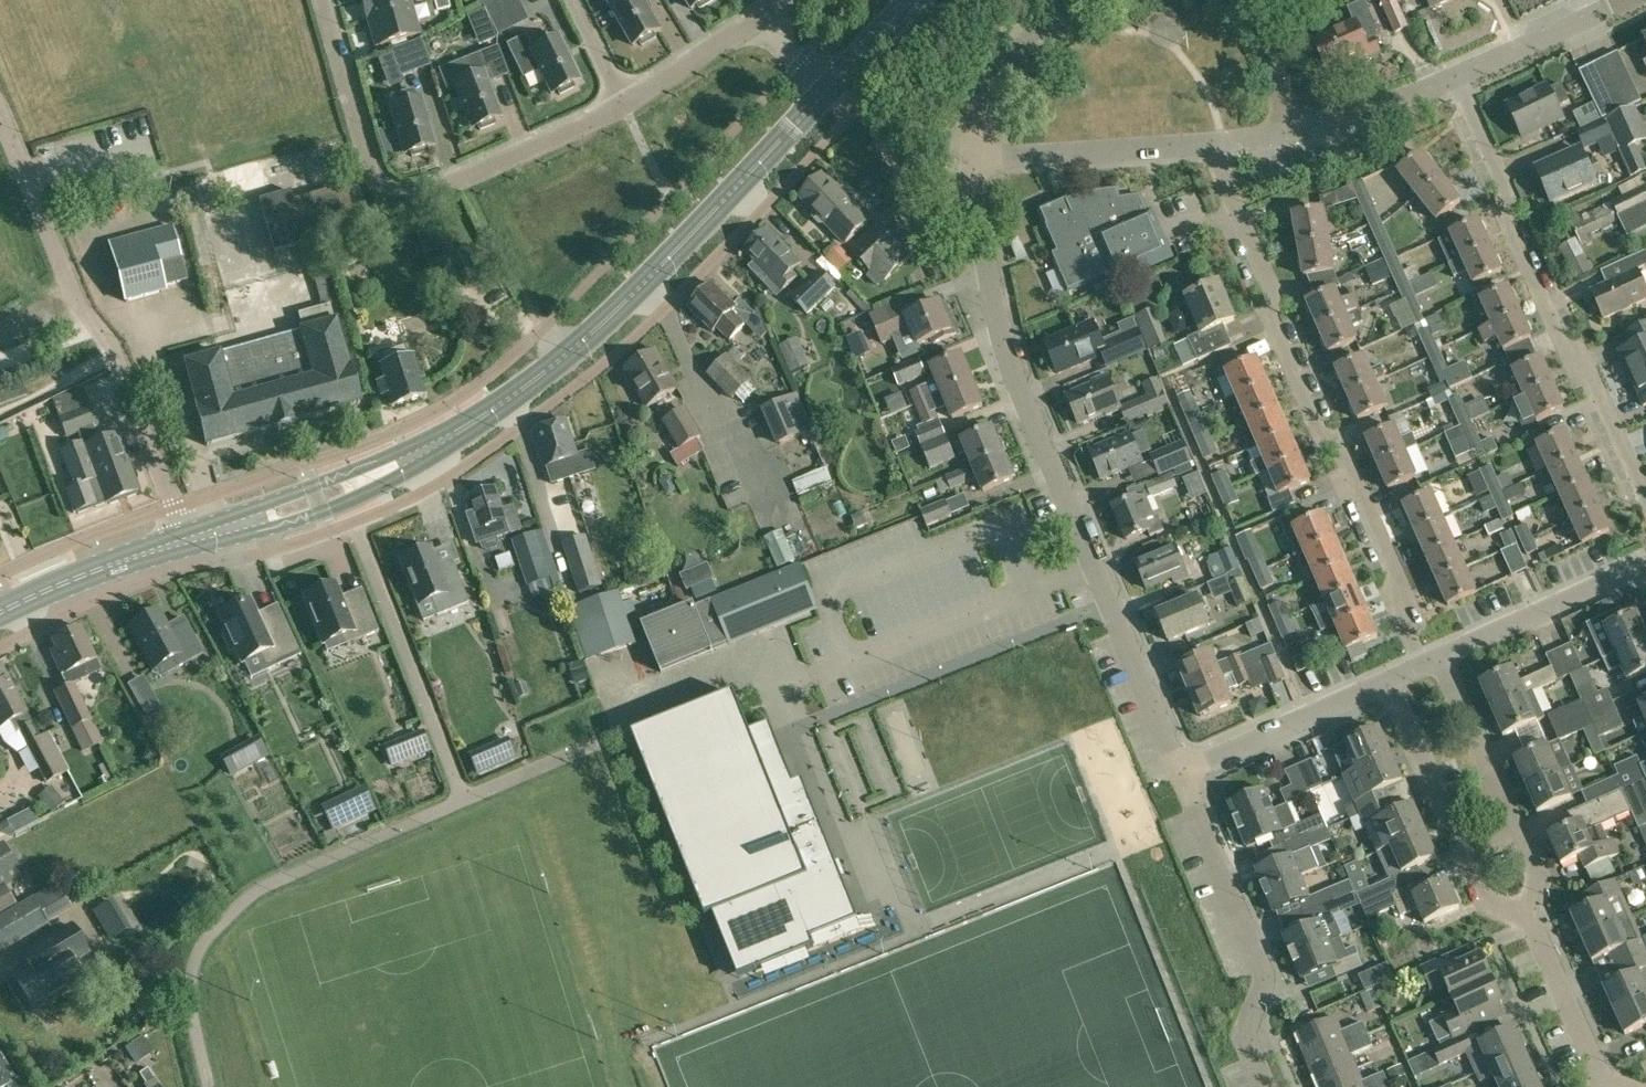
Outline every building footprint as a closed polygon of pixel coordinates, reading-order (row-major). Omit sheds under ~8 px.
[(411,0),(361,0),(367,20),(367,21),(413,8),(411,0)] [(434,1),(434,2),(437,11),(437,12),(450,8),(448,0),(439,0),(434,1)] [(517,0),(488,0),(481,3),(489,21),(519,6),(517,0)] [(610,5),(633,46),(639,42),(642,47),(656,38),(654,34),(660,31),(643,0),(619,0),(610,5)] [(714,1),(713,0),(685,0),(691,10),(698,6),(700,10),(714,1)] [(1384,7),(1395,34),(1408,28),(1397,1),(1384,7)] [(1358,57),(1360,60),(1380,52),(1374,37),(1373,34),(1379,32),(1366,3),(1365,2),(1347,9),(1354,25),(1314,41),(1326,70),(1358,57)] [(413,8),(367,21),(368,21),(375,47),(420,34),(413,8)] [(551,94),(557,91),(559,95),(574,88),(572,84),(578,81),(558,39),(531,52),(524,37),(507,46),(523,78),(539,70),(551,94)] [(421,41),(392,51),(401,76),(430,66),(421,41)] [(486,83),(507,75),(496,48),(440,70),(447,88),(454,85),(471,129),(478,126),(480,131),(495,125),(493,120),(500,118),(486,83)] [(1595,64),(1619,112),(1641,101),(1618,53),(1595,64)] [(1603,119),(1619,112),(1595,64),(1580,72),(1603,119)] [(1507,106),(1522,137),(1562,118),(1557,107),(1569,102),(1560,84),(1548,89),(1547,87),(1507,106)] [(403,155),(410,153),(412,157),(427,153),(426,148),(433,146),(420,101),(418,102),(416,95),(412,91),(402,94),(405,106),(391,110),(400,142),(403,155)] [(1645,171),(1645,169),(1631,136),(1644,130),(1633,106),(1605,119),(1632,177),(1645,171)] [(1576,133),(1584,150),(1599,143),(1610,138),(1602,120),(1576,133)] [(386,143),(382,131),(377,132),(385,160),(393,157),(390,145),(386,143)] [(1562,160),(1537,172),(1550,201),(1594,180),(1578,147),(1560,156),(1562,160)] [(1417,196),(1441,177),(1421,153),(1398,172),(1417,196)] [(826,224),(833,231),(834,230),(845,243),(855,233),(858,230),(867,222),(873,216),(852,194),(847,199),(824,175),(800,197),(813,211),(812,218),(819,225),(826,224)] [(1460,202),(1441,177),(1417,196),(1437,221),(1460,202)] [(1362,206),(1371,201),(1362,180),(1353,185),(1362,206)] [(1620,220),(1620,221),(1629,236),(1645,227),(1645,184),(1623,196),(1611,202),(1620,220)] [(344,186),(294,200),(292,201),(301,233),(303,232),(353,218),(344,186)] [(1357,199),(1351,186),(1319,197),(1323,210),(1357,199)] [(292,201),(294,200),(291,190),(259,200),(275,252),(306,242),(303,232),(301,233),(292,201)] [(1051,204),(1038,210),(1045,226),(1047,225),(1058,251),(1056,252),(1052,254),(1069,293),(1112,275),(1115,283),(1159,264),(1155,256),(1169,250),(1153,211),(1147,213),(1141,198),(1116,190),(1100,196),(1099,192),(1086,197),(1084,192),(1052,206),(1051,204)] [(1371,201),(1362,206),(1371,226),(1381,222),(1371,201)] [(1571,227),(1577,239),(1578,241),(1620,220),(1611,202),(1570,222),(1571,227)] [(1299,246),(1329,240),(1323,210),(1294,215),(1299,246)] [(1388,239),(1381,222),(1371,226),(1379,244),(1388,239)] [(1451,234),(1462,259),(1490,246),(1479,222),(1451,234)] [(166,291),(165,287),(188,281),(183,263),(182,260),(173,226),(127,239),(113,242),(116,254),(114,254),(127,302),(166,291)] [(855,254),(871,271),(866,276),(876,287),(881,282),(883,284),(910,258),(881,228),(855,254)] [(1447,229),(1395,248),(1401,264),(1453,245),(1447,229)] [(767,230),(746,250),(756,260),(750,266),(765,281),(769,277),(781,290),(796,277),(791,272),(799,264),(767,230)] [(1569,233),(1557,239),(1568,264),(1581,259),(1569,233)] [(1387,262),(1397,258),(1388,239),(1379,244),(1386,259),(1387,262)] [(1329,240),(1299,246),(1304,276),(1306,276),(1334,271),(1329,240)] [(1490,246),(1462,259),(1449,265),(1454,276),(1467,271),(1473,284),(1501,271),(1490,246)] [(303,253),(307,267),(321,263),(318,249),(303,253)] [(1618,264),(1624,276),(1591,291),(1604,318),(1645,299),(1645,289),(1638,271),(1645,267),(1645,251),(1618,264)] [(1394,277),(1403,272),(1397,258),(1387,262),(1393,276),(1394,276),(1394,277)] [(1387,262),(1386,259),(1367,267),(1375,284),(1393,276),(1387,262)] [(837,289),(818,270),(790,298),(808,316),(837,289)] [(1403,272),(1394,277),(1400,290),(1409,285),(1403,272)] [(730,340),(745,324),(754,316),(739,301),(734,305),(713,284),(689,308),(713,332),(717,328),(730,340)] [(1186,298),(1202,334),(1190,339),(1199,361),(1228,348),(1219,327),(1234,320),(1219,284),(1186,298)] [(1406,303),(1415,299),(1409,285),(1400,290),(1404,300),(1406,303)] [(1492,325),(1520,313),(1508,288),(1481,300),(1492,325)] [(1340,304),(1335,290),(1317,298),(1307,302),(1318,327),(1358,310),(1352,299),(1340,304)] [(1424,321),(1424,320),(1415,299),(1406,303),(1416,325),(1424,321)] [(1416,325),(1406,303),(1404,300),(1389,306),(1401,331),(1416,325)] [(958,332),(945,302),(941,303),(941,302),(902,318),(903,318),(898,320),(892,306),(897,304),(897,303),(870,314),(882,343),(887,341),(911,331),(917,345),(933,339),(934,342),(958,332)] [(220,353),(219,353),(184,363),(207,446),(273,428),(273,429),(292,424),(292,422),(359,404),(336,320),(334,321),(330,306),(298,314),(303,330),(300,330),(300,331),(220,353)] [(1362,322),(1358,310),(1318,327),(1329,353),(1356,341),(1350,327),(1362,322)] [(1531,338),(1520,313),(1492,325),(1479,331),(1485,344),(1498,338),(1504,351),(1531,338)] [(1432,336),(1424,321),(1416,325),(1423,341),(1431,358),(1440,354),(1432,337),(1432,336)] [(1138,332),(1104,347),(1094,322),(1045,343),(1047,347),(1042,349),(1052,372),(1057,370),(1059,374),(1102,355),(1108,368),(1147,352),(1138,332)] [(1645,371),(1645,324),(1624,335),(1629,347),(1619,352),(1631,378),(1645,371)] [(1149,326),(1140,329),(1149,351),(1158,347),(1149,326)] [(1418,336),(1414,327),(1405,331),(1409,340),(1418,336)] [(391,409),(423,399),(407,346),(376,356),(380,370),(379,370),(383,384),(377,386),(381,398),(387,396),(391,409)] [(794,346),(782,351),(791,372),(803,368),(794,346)] [(649,406),(679,388),(656,351),(626,369),(649,406)] [(1431,358),(1435,366),(1444,361),(1440,354),(1431,358)] [(728,356),(709,375),(733,397),(751,378),(728,356)] [(909,393),(914,405),(942,393),(972,381),(962,356),(932,368),(937,382),(926,386),(909,393)] [(1336,369),(1347,394),(1374,382),(1384,378),(1380,367),(1370,371),(1363,357),(1336,369)] [(1512,371),(1524,396),(1552,383),(1540,358),(1512,371)] [(898,388),(927,376),(919,359),(892,370),(898,388)] [(1268,384),(1257,359),(1245,365),(1226,373),(1237,398),(1268,384)] [(1444,361),(1435,366),(1436,369),(1440,379),(1443,383),(1447,381),(1452,379),(1444,361)] [(1452,379),(1447,381),(1451,389),(1472,380),(1464,363),(1449,371),(1452,379)] [(1631,378),(1643,406),(1645,405),(1645,371),(1631,378)] [(1109,416),(1121,411),(1116,398),(1107,379),(1095,384),(1067,396),(1079,425),(1107,413),(1109,416)] [(972,381),(942,393),(914,405),(923,425),(917,427),(919,432),(916,433),(921,446),(947,436),(942,423),(941,423),(939,419),(937,411),(948,407),(953,419),(983,406),(972,381)] [(1374,382),(1347,394),(1358,419),(1385,408),(1374,382)] [(0,391),(0,404),(26,395),(21,383),(0,391)] [(1552,383),(1524,396),(1512,402),(1518,414),(1530,409),(1536,421),(1563,409),(1552,383)] [(1237,398),(1248,422),(1279,409),(1268,384),(1237,398)] [(896,389),(882,393),(887,407),(901,402),(896,389)] [(1143,419),(1171,408),(1164,392),(1150,398),(1136,404),(1143,419)] [(794,397),(765,409),(779,442),(808,430),(794,397)] [(1455,414),(1465,409),(1459,397),(1449,401),(1455,414)] [(1180,404),(1187,420),(1200,414),(1194,399),(1180,404)] [(99,424),(91,404),(90,404),(58,416),(66,437),(78,432),(83,445),(99,441),(93,426),(99,424)] [(1259,446),(1289,433),(1279,409),(1248,422),(1259,446)] [(1455,414),(1461,427),(1462,426),(1471,422),(1471,421),(1465,409),(1455,414)] [(682,448),(671,454),(678,465),(704,449),(682,412),(667,421),(682,448)] [(1187,420),(1198,444),(1211,438),(1200,414),(1187,420)] [(567,421),(535,432),(546,467),(548,466),(553,483),(595,469),(590,452),(578,456),(567,421)] [(1144,421),(1135,425),(1138,433),(1142,431),(1148,429),(1144,421)] [(1462,426),(1461,427),(1445,434),(1457,458),(1471,452),(1466,439),(1477,434),(1471,422),(1462,426)] [(1377,463),(1405,451),(1416,446),(1411,435),(1400,440),(1394,426),(1366,439),(1377,463)] [(972,466),(1003,454),(999,444),(1002,443),(998,432),(994,433),(992,429),(962,441),(955,444),(960,457),(967,454),(972,466)] [(1505,466),(1537,456),(1529,429),(1497,439),(1505,466)] [(1536,445),(1548,470),(1576,457),(1564,432),(1536,445)] [(1300,457),(1289,433),(1259,446),(1264,459),(1252,464),(1257,476),(1269,471),(1300,457)] [(1090,451),(1102,479),(1130,467),(1131,471),(1144,466),(1138,453),(1131,434),(1118,439),(1090,451)] [(1466,439),(1471,452),(1476,450),(1482,447),(1481,443),(1477,434),(1466,439)] [(99,441),(83,445),(60,454),(74,489),(64,492),(73,516),(77,515),(78,517),(87,513),(87,511),(96,508),(95,506),(106,502),(107,506),(110,505),(111,507),(121,503),(120,501),(126,499),(127,501),(136,497),(136,495),(138,494),(137,492),(116,435),(99,441)] [(956,460),(947,436),(921,446),(931,470),(956,460)] [(1211,438),(1198,444),(1204,459),(1218,454),(1211,438)] [(1476,450),(1480,457),(1481,459),(1498,451),(1492,438),(1481,443),(1482,447),(1476,450)] [(1183,443),(1152,456),(1160,475),(1173,469),(1189,462),(1191,462),(1183,443)] [(1433,479),(1480,457),(1476,450),(1471,452),(1457,458),(1429,471),(1433,479)] [(1416,477),(1405,451),(1377,463),(1388,489),(1416,477)] [(1003,454),(972,466),(947,477),(952,490),(978,480),(983,492),(1013,479),(1011,474),(1015,473),(1010,462),(1007,463),(1003,454)] [(1300,457),(1269,471),(1280,495),(1269,500),(1274,513),(1295,504),(1290,491),(1310,482),(1300,457)] [(1576,457),(1548,470),(1560,495),(1587,482),(1576,457)] [(798,490),(792,492),(814,537),(849,521),(820,460),(791,474),(798,490)] [(1480,472),(1486,485),(1498,480),(1492,466),(1480,472)] [(1212,477),(1219,492),(1233,486),(1227,471),(1212,477)] [(1178,489),(1171,474),(1146,484),(1152,500),(1178,489)] [(1507,474),(1498,479),(1498,480),(1503,491),(1513,486),(1507,474)] [(1486,485),(1491,496),(1503,491),(1498,480),(1486,485)] [(1560,495),(1571,519),(1599,506),(1587,482),(1560,495)] [(477,511),(469,514),(479,544),(483,543),(484,548),(488,550),(498,547),(500,543),(498,538),(522,530),(514,506),(504,509),(497,487),(472,496),(477,511)] [(1503,491),(1491,496),(1497,508),(1508,503),(1504,492),(1503,491)] [(1403,505),(1414,530),(1442,518),(1431,493),(1403,505)] [(1136,498),(1113,508),(1127,540),(1149,531),(1151,536),(1164,531),(1158,517),(1155,519),(1145,495),(1136,498)] [(921,511),(922,514),(927,526),(950,516),(944,502),(921,511)] [(1508,503),(1497,508),(1502,521),(1514,516),(1509,504),(1508,503)] [(1599,506),(1571,519),(1583,544),(1610,531),(1599,506)] [(1187,512),(1191,524),(1199,521),(1195,510),(1187,512)] [(856,529),(867,524),(862,512),(851,517),(856,529)] [(1305,552),(1335,539),(1324,514),(1294,527),(1305,552)] [(1414,530),(1426,555),(1453,543),(1442,518),(1414,530)] [(1490,536),(1503,530),(1499,522),(1486,528),(1490,536)] [(1522,542),(1533,537),(1527,524),(1516,529),(1522,542)] [(535,533),(512,541),(527,587),(550,579),(554,591),(563,588),(544,530),(535,533)] [(794,561),(781,531),(764,538),(778,569),(794,561)] [(1507,550),(1517,546),(1511,532),(1501,536),(1507,550)] [(1539,550),(1533,537),(1522,542),(1528,555),(1539,550)] [(1305,552),(1315,577),(1346,563),(1335,539),(1305,552)] [(1426,555),(1437,580),(1465,567),(1453,543),(1426,555)] [(567,551),(581,594),(602,587),(588,544),(567,551)] [(1539,556),(1543,564),(1565,553),(1561,545),(1539,556)] [(1176,582),(1188,577),(1175,546),(1136,562),(1147,588),(1174,577),(1176,582)] [(1517,546),(1507,550),(1502,552),(1513,576),(1528,569),(1517,546)] [(420,552),(418,548),(403,554),(405,558),(400,560),(418,605),(431,600),(437,616),(469,604),(453,563),(439,568),(431,548),(420,552)] [(1239,569),(1231,549),(1205,560),(1213,579),(1239,569)] [(1248,559),(1255,574),(1268,568),(1261,553),(1248,559)] [(1315,577),(1326,601),(1356,588),(1346,563),(1315,577)] [(687,590),(715,579),(709,564),(681,575),(687,590)] [(693,605),(641,626),(660,670),(770,625),(816,607),(799,565),(695,608),(693,605)] [(1465,567),(1437,580),(1448,605),(1476,593),(1465,567)] [(1268,568),(1255,574),(1262,590),(1275,584),(1268,568)] [(1237,608),(1253,602),(1243,579),(1228,585),(1237,608)] [(335,585),(304,597),(323,645),(344,636),(347,645),(379,632),(363,594),(342,603),(335,585)] [(1323,632),(1337,626),(1367,612),(1356,588),(1326,601),(1313,607),(1323,632)] [(598,655),(635,644),(618,593),(591,602),(570,608),(587,659),(598,655)] [(1614,596),(1604,600),(1608,607),(1614,604),(1613,602),(1616,600),(1614,596)] [(1158,614),(1169,641),(1209,625),(1203,610),(1198,598),(1158,614)] [(249,601),(219,615),(227,631),(222,633),(230,651),(235,648),(242,664),(262,654),(268,666),(299,651),(279,609),(258,620),(249,601)] [(1276,623),(1290,617),(1283,602),(1269,608),(1276,623)] [(185,623),(169,631),(158,611),(129,627),(153,669),(172,659),(177,668),(202,654),(185,623)] [(1645,640),(1645,632),(1637,613),(1624,619),(1620,611),(1600,621),(1603,628),(1610,643),(1598,648),(1603,659),(1645,640)] [(1378,637),(1367,612),(1337,626),(1347,651),(1378,637)] [(1297,633),(1290,617),(1276,623),(1282,638),(1297,633)] [(1247,627),(1253,640),(1266,635),(1261,621),(1247,627)] [(80,680),(88,677),(100,671),(80,628),(77,629),(73,627),(66,630),(65,635),(51,641),(55,648),(50,651),(61,676),(67,674),(69,679),(78,675),(80,680)] [(1603,659),(1609,674),(1622,668),(1627,680),(1645,672),(1645,640),(1603,659)] [(1571,644),(1559,649),(1570,675),(1583,669),(1571,644)] [(1221,678),(1275,656),(1271,645),(1241,658),(1240,655),(1215,665),(1221,678)] [(1365,657),(1360,646),(1348,651),(1352,662),(1365,657)] [(1552,668),(1519,682),(1513,669),(1479,684),(1490,709),(1525,694),(1532,691),(1533,691),(1570,675),(1559,649),(1546,655),(1552,668)] [(1179,666),(1190,691),(1221,678),(1215,665),(1210,653),(1210,652),(1179,666)] [(1309,653),(1293,660),(1299,673),(1314,666),(1309,653)] [(1275,656),(1221,678),(1190,691),(1200,717),(1232,704),(1226,691),(1251,681),(1254,687),(1268,681),(1270,685),(1285,679),(1275,656)] [(380,671),(384,683),(404,676),(401,665),(380,671)] [(585,666),(571,671),(576,684),(589,680),(585,666)] [(24,713),(0,669),(0,736),(4,743),(16,752),(25,748),(41,777),(42,776),(46,784),(68,772),(48,736),(39,740),(24,713)] [(101,742),(89,719),(72,682),(54,691),(82,751),(101,742)] [(527,696),(523,683),(515,685),(518,698),(527,696)] [(1582,701),(1587,713),(1602,706),(1613,701),(1607,689),(1595,694),(1590,685),(1577,691),(1582,701)] [(1525,694),(1490,709),(1502,736),(1536,721),(1544,717),(1533,691),(1532,691),(1525,694)] [(735,694),(632,735),(706,919),(714,916),(714,917),(731,910),(756,973),(822,946),(820,942),(827,939),(829,944),(862,930),(858,919),(841,877),(831,853),(803,782),(795,785),(771,725),(750,734),(735,694)] [(1587,713),(1582,701),(1548,716),(1553,728),(1587,713)] [(1645,731),(1645,701),(1638,705),(1644,719),(1634,724),(1638,735),(1645,731)] [(1587,713),(1598,738),(1614,731),(1602,706),(1587,713)] [(1598,738),(1587,713),(1553,728),(1559,741),(1583,731),(1594,755),(1604,751),(1598,738)] [(1357,771),(1392,756),(1380,729),(1345,745),(1333,750),(1345,777),(1357,771)] [(391,766),(428,751),(421,736),(401,744),(404,751),(387,757),(391,766)] [(240,749),(248,764),(266,755),(257,739),(240,749)] [(506,741),(469,756),(476,773),(513,757),(506,741)] [(1525,787),(1559,771),(1569,766),(1563,753),(1553,757),(1548,745),(1513,761),(1525,787)] [(1389,802),(1383,790),(1403,781),(1392,756),(1357,771),(1345,777),(1356,801),(1362,814),(1389,802)] [(1621,790),(1645,778),(1641,767),(1640,766),(1636,757),(1614,767),(1618,775),(1615,777),(1621,790)] [(1299,765),(1311,791),(1324,786),(1312,759),(1299,765)] [(1282,790),(1288,804),(1313,794),(1311,791),(1299,765),(1286,771),(1292,786),(1282,790)] [(1571,797),(1559,771),(1525,787),(1536,813),(1571,797)] [(1580,793),(1586,805),(1621,790),(1615,777),(1580,793)] [(1645,778),(1621,790),(1630,811),(1638,829),(1645,826),(1645,779),(1645,778)] [(1237,826),(1273,811),(1264,789),(1228,805),(1237,826)] [(1621,790),(1586,805),(1574,811),(1579,823),(1547,837),(1559,864),(1578,856),(1583,869),(1616,854),(1609,839),(1605,841),(1598,825),(1630,811),(1621,790)] [(64,803),(54,792),(42,802),(52,813),(64,803)] [(366,795),(344,806),(347,814),(325,824),(329,832),(373,811),(366,795)] [(1414,806),(1395,814),(1389,802),(1362,814),(1368,827),(1379,852),(1391,847),(1425,831),(1414,806)] [(1268,839),(1273,850),(1281,847),(1307,835),(1327,827),(1322,815),(1302,823),(1297,825),(1288,804),(1273,811),(1237,826),(1247,848),(1268,839)] [(31,806),(6,820),(13,834),(39,820),(31,806)] [(1281,847),(1273,850),(1256,857),(1260,868),(1256,869),(1265,892),(1301,877),(1319,869),(1310,848),(1312,847),(1332,839),(1327,827),(1307,835),(1281,847)] [(1437,857),(1425,831),(1391,847),(1379,852),(1391,877),(1357,893),(1362,905),(1396,890),(1423,878),(1418,866),(1437,857)] [(1645,883),(1645,872),(1643,866),(1629,873),(1633,883),(1641,886),(1645,883)] [(1330,889),(1309,898),(1301,877),(1265,892),(1275,914),(1304,901),(1309,913),(1335,901),(1356,892),(1351,880),(1330,889)] [(1429,891),(1423,878),(1396,890),(1362,905),(1369,919),(1397,906),(1401,916),(1419,908),(1426,924),(1460,908),(1448,882),(1429,891)] [(1581,938),(1631,916),(1622,896),(1614,879),(1589,891),(1595,904),(1571,915),(1572,918),(1568,920),(1574,933),(1578,931),(1581,938)] [(58,884),(34,898),(47,921),(48,923),(72,908),(58,884)] [(0,893),(0,913),(17,903),(8,889),(0,893)] [(47,921),(34,898),(0,918),(0,951),(3,950),(2,947),(47,921)] [(93,904),(112,946),(123,941),(104,899),(93,904)] [(1340,938),(1331,917),(1340,913),(1335,901),(1309,913),(1313,924),(1284,936),(1293,957),(1328,943),(1340,938)] [(1645,953),(1645,949),(1640,936),(1631,916),(1581,938),(1592,962),(1616,951),(1622,964),(1645,953)] [(30,969),(15,978),(34,1010),(82,982),(70,961),(86,951),(72,926),(44,943),(23,955),(30,969)] [(1346,951),(1340,938),(1328,943),(1293,957),(1303,980),(1332,968),(1337,979),(1364,968),(1358,955),(1355,947),(1346,951)] [(1645,996),(1645,953),(1622,964),(1628,976),(1604,987),(1614,1011),(1645,996)] [(1447,985),(1452,997),(1492,979),(1481,956),(1453,968),(1448,956),(1422,968),(1432,992),(1447,985)] [(1520,995),(1536,988),(1531,976),(1514,983),(1520,995)] [(1492,979),(1452,997),(1457,1009),(1443,1016),(1454,1039),(1480,1028),(1504,1016),(1499,1004),(1503,1003),(1492,979)] [(1375,988),(1373,989),(1361,994),(1369,1013),(1384,1006),(1375,988)] [(1614,1011),(1625,1034),(1645,1025),(1645,996),(1614,1011)] [(1296,1035),(1306,1060),(1367,1035),(1363,1023),(1341,1032),(1336,1018),(1296,1035)] [(1452,1043),(1434,1050),(1441,1065),(1467,1053),(1476,1074),(1481,1072),(1525,1052),(1522,1046),(1526,1045),(1520,1031),(1516,1033),(1514,1028),(1482,1043),(1480,1044),(1471,1047),(1469,1043),(1466,1036),(1452,1043)] [(143,1035),(125,1047),(132,1057),(150,1045),(143,1035)] [(1367,1035),(1306,1060),(1317,1086),(1357,1069),(1351,1056),(1373,1047),(1367,1035)] [(1476,1074),(1480,1082),(1493,1076),(1498,1086),(1511,1086),(1536,1076),(1525,1052),(1481,1072),(1476,1074)] [(7,1086),(24,1086),(18,1077),(15,1079),(0,1053),(0,1086),(6,1086),(7,1086)] [(1406,1076),(1402,1065),(1388,1071),(1392,1081),(1406,1076)] [(146,1084),(154,1079),(148,1069),(140,1074),(146,1084)] [(1389,1085),(1384,1073),(1362,1082),(1357,1069),(1317,1086),(1384,1086),(1389,1085)] [(1542,1078),(1538,1080),(1536,1076),(1511,1086),(1546,1086),(1542,1078)]
